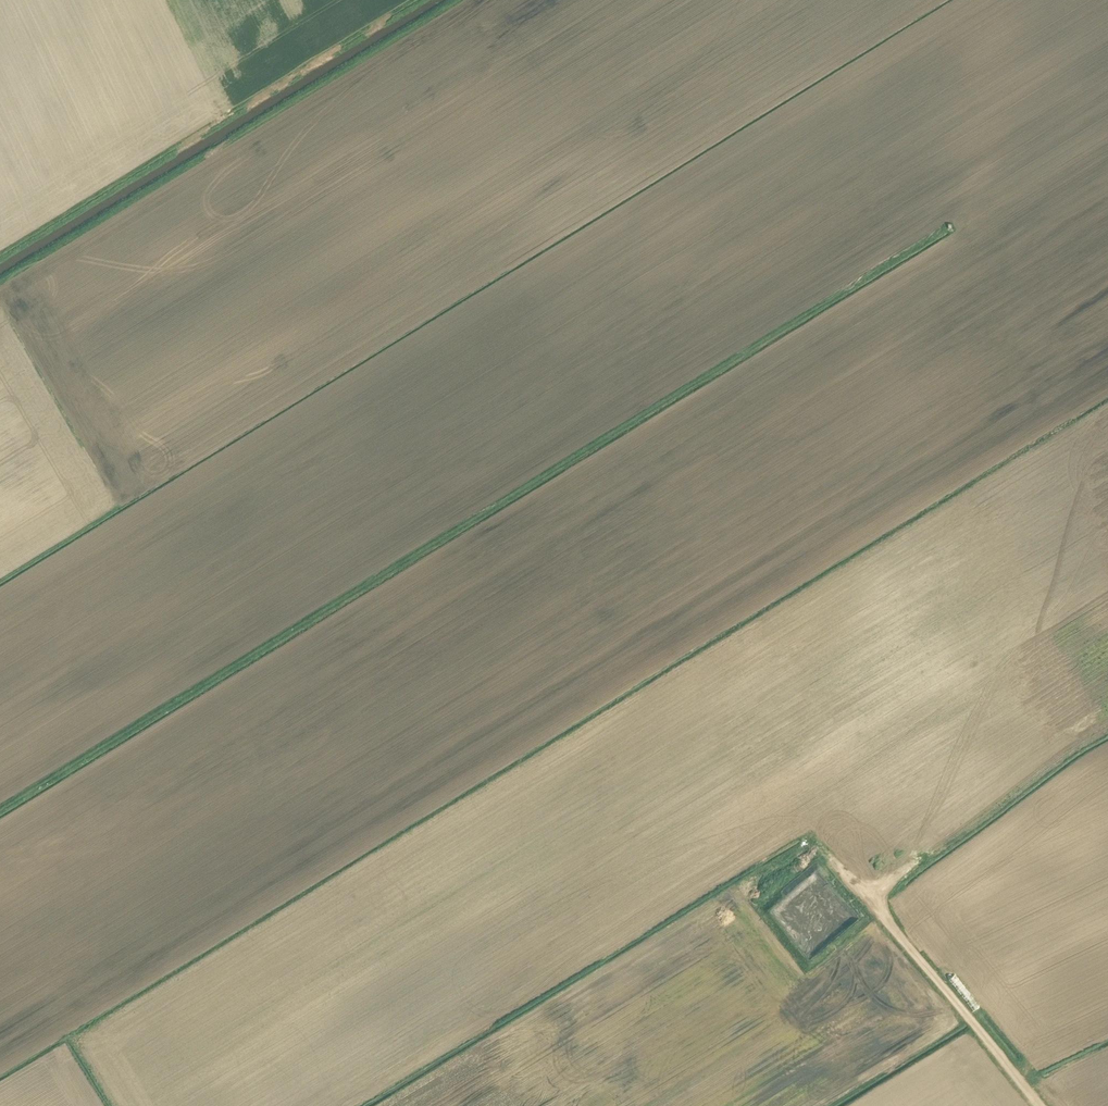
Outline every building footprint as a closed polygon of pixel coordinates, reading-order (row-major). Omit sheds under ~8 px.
[(952,973),(947,976),(952,983),(957,979),(952,973)]
